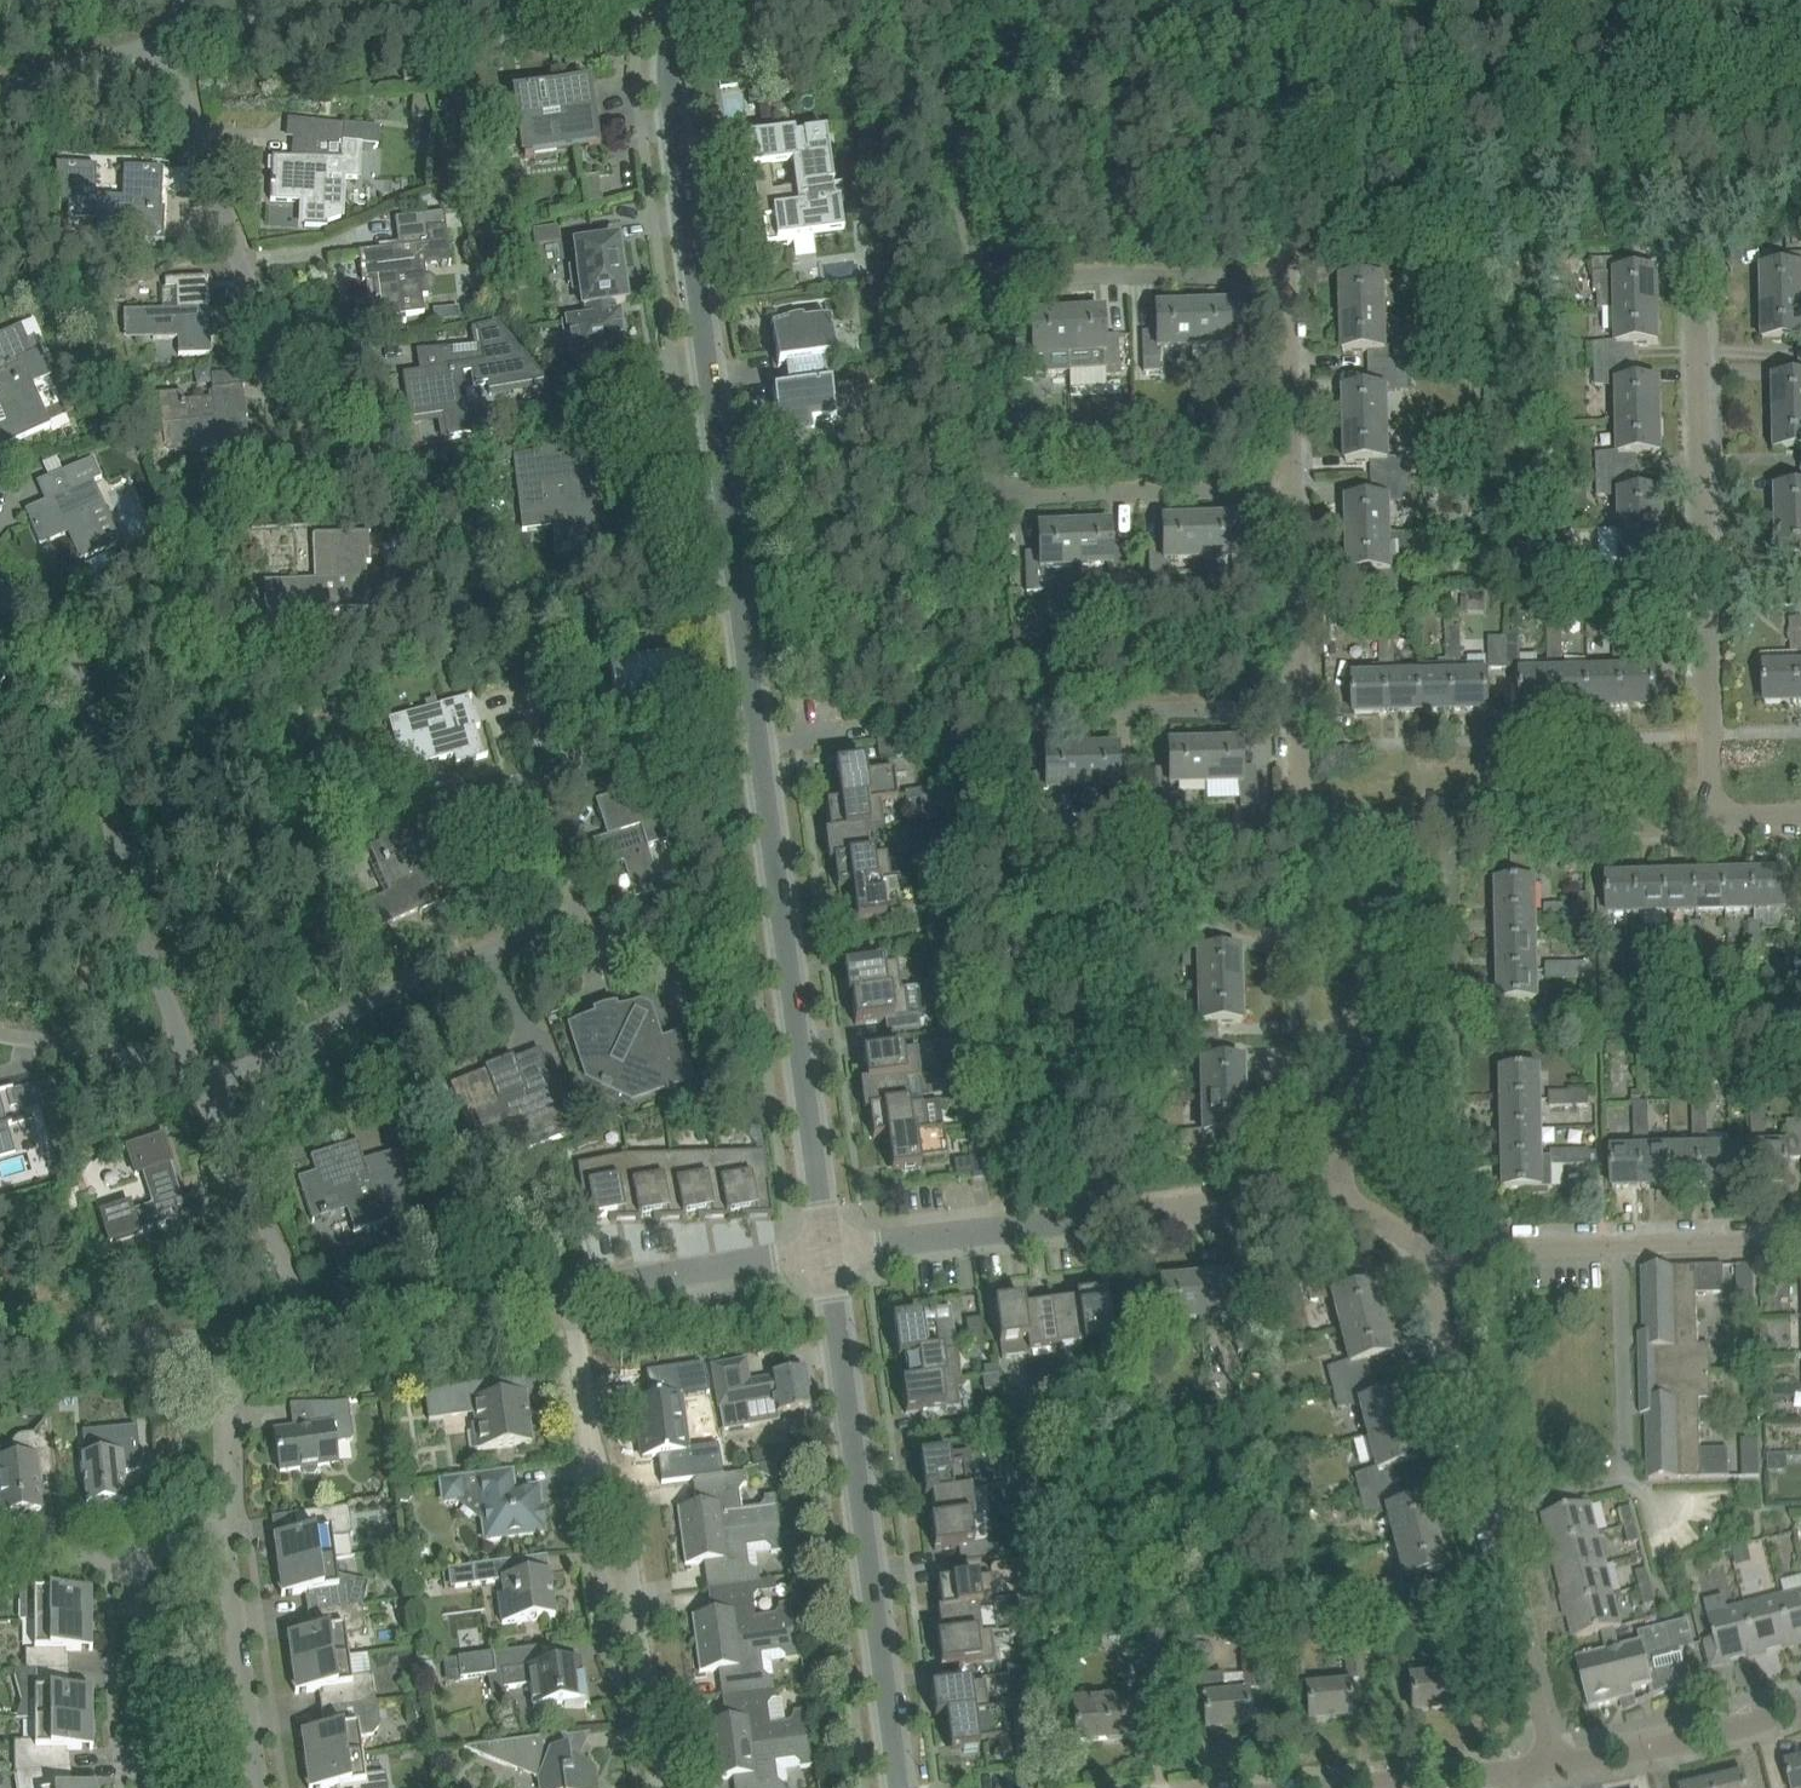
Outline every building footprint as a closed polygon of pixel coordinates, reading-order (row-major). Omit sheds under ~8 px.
[(597,115),(592,83),(517,93),(521,126),(597,115)] [(414,98),(413,117),(433,118),(428,99),(414,98)] [(521,126),(525,158),(601,148),(597,115),(521,126)] [(269,159),(268,171),(272,171),(272,187),(271,201),(300,202),(306,203),(305,226),(305,227),(328,228),(328,223),(342,219),(343,179),(347,179),(358,179),(359,146),(360,127),(343,125),(311,122),(309,141),(307,159),(292,158),(273,157),(273,160),(269,159)] [(750,140),(745,141),(748,170),(754,169),(757,195),(773,193),(769,167),(768,160),(792,157),(793,164),(797,190),(833,185),(829,158),(826,134),(822,134),(804,137),(796,138),(795,134),(772,137),(750,140)] [(97,167),(57,165),(59,204),(69,204),(69,220),(123,222),(122,241),(164,242),(165,209),(162,209),(164,169),(124,168),(123,198),(96,197),(97,167)] [(600,175),(587,177),(591,203),(603,201),(600,175)] [(773,193),(757,195),(759,209),(766,208),(768,219),(764,219),(767,248),(794,244),(793,239),(811,237),(813,236),(839,233),(844,232),(840,202),(835,203),(833,185),(797,190),(773,193)] [(380,251),(360,253),(363,282),(367,282),(376,281),(381,324),(378,324),(379,324),(379,325),(407,323),(406,316),(425,314),(423,296),(429,295),(433,293),(436,290),(437,285),(435,280),(431,277),(426,276),(425,264),(449,261),(451,261),(445,214),(396,219),(396,220),(397,220),(397,222),(400,243),(401,248),(380,251)] [(558,227),(533,230),(535,246),(560,243),(558,227)] [(621,263),(618,242),(576,248),(579,267),(570,268),(573,290),(582,289),(584,308),(588,307),(589,319),(610,316),(609,305),(627,302),(624,282),(622,263),(621,263)] [(1762,270),(1762,271),(1765,271),(1765,305),(1800,305),(1800,255),(1787,255),(1787,269),(1762,270)] [(1633,273),(1632,259),(1593,260),(1593,274),(1595,274),(1595,293),(1598,293),(1598,310),(1603,310),(1616,309),(1656,309),(1656,274),(1658,274),(1658,273),(1633,273)] [(1384,316),(1383,280),(1407,280),(1406,265),(1367,266),(1367,280),(1342,281),(1342,282),(1344,282),(1345,317),(1384,316)] [(125,312),(124,312),(125,324),(125,334),(126,334),(153,333),(154,339),(154,340),(179,339),(179,356),(212,354),(211,339),(210,339),(206,339),(205,310),(209,310),(210,310),(209,293),(208,293),(206,293),(206,280),(208,280),(209,280),(209,278),(166,280),(166,289),(163,289),(163,310),(125,312)] [(113,283),(113,298),(126,298),(126,283),(113,283)] [(1765,305),(1766,340),(1764,340),(1764,341),(1799,341),(1799,355),(1800,355),(1800,305),(1765,305)] [(459,308),(435,311),(436,321),(460,318),(459,308)] [(1227,308),(1193,309),(1194,347),(1228,346),(1229,370),(1244,369),(1243,330),(1229,330),(1228,308),(1227,308)] [(1157,333),(1144,333),(1145,373),(1160,373),(1159,347),(1194,347),(1193,309),(1158,310),(1157,310),(1157,333)] [(1657,343),(1656,309),(1616,309),(1603,310),(1604,331),(1616,331),(1617,343),(1594,344),(1595,360),(1610,359),(1634,359),(1634,345),(1659,344),(1659,343),(1657,343)] [(1102,314),(1068,316),(1070,354),(1071,373),(1106,371),(1106,377),(1121,376),(1120,361),(1119,336),(1105,337),(1104,314),(1102,314)] [(625,354),(620,315),(610,316),(589,319),(563,323),(567,352),(573,351),(574,361),(625,354)] [(1033,341),(1019,341),(1021,381),(1037,380),(1037,374),(1071,373),(1070,354),(1068,316),(1033,318),(1032,318),(1033,341)] [(1385,350),(1384,316),(1345,317),(1346,351),(1344,351),(1344,352),(1369,352),(1369,366),(1393,366),(1408,366),(1408,350),(1385,350)] [(803,320),(772,324),(779,371),(780,381),(783,381),(788,380),(823,375),(831,374),(829,363),(838,362),(832,321),(804,325),(803,320)] [(421,372),(403,375),(411,421),(412,421),(444,416),(447,439),(447,440),(496,433),(492,406),(469,410),(464,375),(472,374),(474,387),(489,384),(490,392),(491,392),(547,384),(524,356),(496,324),(477,328),(479,343),(480,347),(475,347),(440,350),(440,352),(443,351),(445,369),(421,372)] [(0,441),(3,440),(5,445),(5,446),(51,426),(33,385),(31,380),(32,380),(49,372),(50,375),(51,374),(36,338),(28,341),(22,326),(1,335),(0,333),(0,441)] [(1800,415),(1800,365),(1799,365),(1800,379),(1774,380),(1774,381),(1777,381),(1777,416),(1800,415)] [(1634,370),(1595,371),(1595,386),(1618,385),(1618,420),(1659,419),(1658,384),(1660,384),(1660,383),(1635,384),(1634,370)] [(781,392),(774,393),(781,439),(799,437),(800,437),(814,435),(813,422),(835,419),(837,419),(832,385),(831,374),(823,375),(788,380),(783,381),(780,381),(781,392)] [(1386,426),(1386,390),(1408,389),(1408,376),(1370,376),(1370,390),(1345,391),(1345,392),(1347,392),(1348,427),(1386,426)] [(162,425),(150,426),(152,447),(165,445),(165,448),(200,445),(201,454),(246,449),(246,448),(243,419),(247,419),(248,419),(246,403),(243,403),(243,402),(242,389),(241,387),(221,390),(215,390),(213,390),(214,399),(185,402),(184,393),(160,396),(162,425)] [(1777,416),(1778,450),(1776,450),(1776,452),(1800,451),(1800,415),(1777,416)] [(1659,453),(1659,419),(1618,420),(1619,454),(1597,454),(1597,470),(1637,469),(1636,455),(1662,455),(1662,453),(1659,453)] [(1347,461),(1347,463),(1372,462),(1372,476),(1411,475),(1411,460),(1399,460),(1387,460),(1386,426),(1348,427),(1348,461),(1347,461)] [(607,438),(594,440),(595,453),(608,452),(607,438)] [(903,442),(886,444),(887,452),(904,450),(908,449),(906,440),(903,440),(904,441),(903,442)] [(534,483),(520,485),(520,489),(521,489),(522,498),(521,498),(524,516),(529,516),(529,515),(541,513),(541,514),(546,513),(558,511),(558,512),(559,517),(560,516),(563,548),(574,547),(574,549),(589,547),(589,546),(597,545),(597,546),(600,545),(601,548),(603,548),(598,504),(611,503),(604,475),(591,477),(588,453),(558,456),(557,448),(555,449),(556,451),(522,457),(524,478),(534,477),(534,483)] [(45,502),(26,511),(38,538),(41,545),(68,533),(73,531),(86,559),(121,543),(121,542),(120,542),(94,483),(103,479),(102,477),(101,478),(93,460),(63,472),(49,478),(44,480),(52,499),(45,502)] [(1637,494),(1637,480),(1598,481),(1598,496),(1619,496),(1620,530),(1661,529),(1660,495),(1663,494),(1663,493),(1637,494)] [(1389,536),(1388,501),(1411,500),(1411,486),(1397,486),(1373,486),(1373,500),(1348,501),(1348,502),(1350,502),(1351,537),(1389,536)] [(1800,525),(1800,489),(1777,490),(1777,491),(1779,491),(1780,526),(1800,525)] [(1233,521),(1199,522),(1200,560),(1235,559),(1236,583),(1251,583),(1250,543),(1236,544),(1235,521),(1233,521)] [(1164,546),(1150,546),(1152,585),(1166,585),(1166,561),(1200,560),(1199,522),(1165,523),(1163,523),(1164,546)] [(1780,526),(1781,560),(1778,560),(1778,562),(1800,562),(1800,525),(1780,526)] [(1110,527),(1075,529),(1077,566),(1112,565),(1113,589),(1128,589),(1127,569),(1126,549),(1112,550),(1111,527),(1110,527)] [(1040,553),(1026,554),(1027,580),(1028,593),(1043,592),(1042,582),(1078,581),(1077,566),(1075,529),(1041,530),(1039,530),(1040,553)] [(1662,564),(1661,529),(1620,530),(1621,565),(1598,565),(1598,580),(1639,579),(1639,565),(1664,565),(1664,564),(1662,564)] [(364,608),(363,579),(368,579),(367,563),(372,563),(371,533),(315,535),(316,579),(265,581),(266,614),(271,614),(272,635),(326,633),(325,611),(369,609),(369,608),(364,608)] [(1352,571),(1349,571),(1349,573),(1375,571),(1375,585),(1414,585),(1413,570),(1409,570),(1390,570),(1389,536),(1351,537),(1352,571)] [(1800,638),(1800,619),(1791,619),(1792,638),(1800,638)] [(1628,623),(1614,623),(1614,642),(1629,642),(1628,623)] [(1551,624),(1547,624),(1548,644),(1562,643),(1562,624),(1551,624)] [(1454,627),(1446,628),(1446,647),(1462,646),(1462,642),(1461,628),(1461,627),(1454,627)] [(1393,628),(1380,628),(1381,647),(1396,647),(1395,628),(1393,628)] [(1520,638),(1505,639),(1506,669),(1521,669),(1521,657),(1520,638)] [(1792,638),(1793,657),(1798,657),(1800,657),(1800,638),(1792,638)] [(1505,639),(1490,639),(1490,670),(1506,669),(1505,639)] [(1629,642),(1614,642),(1615,661),(1621,661),(1629,661),(1629,659),(1629,642)] [(1562,643),(1548,644),(1548,663),(1555,663),(1563,663),(1562,643)] [(1462,646),(1446,647),(1447,659),(1447,666),(1454,665),(1462,665),(1462,646)] [(1396,647),(1381,647),(1381,667),(1388,667),(1396,667),(1396,647)] [(617,718),(688,708),(681,660),(611,670),(617,718)] [(1615,661),(1588,662),(1589,672),(1590,707),(1623,706),(1622,672),(1621,661),(1615,661)] [(1539,673),(1522,674),(1522,687),(1523,711),(1524,711),(1524,708),(1556,708),(1556,673),(1555,663),(1548,663),(1539,664),(1539,673)] [(1439,666),(1421,666),(1422,676),(1422,711),(1455,710),(1454,675),(1454,665),(1447,666),(1439,666)] [(1462,665),(1454,665),(1454,675),(1455,710),(1488,710),(1488,712),(1490,712),(1489,675),(1487,675),(1469,675),(1469,665),(1462,665)] [(1356,678),(1355,678),(1356,715),(1357,715),(1357,713),(1389,712),(1389,677),(1388,667),(1381,667),(1374,668),(1374,677),(1356,678)] [(1766,670),(1766,667),(1765,667),(1766,705),(1767,705),(1767,702),(1799,701),(1798,669),(1766,670)] [(1655,671),(1622,672),(1623,706),(1655,705),(1655,708),(1657,708),(1656,671),(1655,671)] [(1589,672),(1556,673),(1556,708),(1590,707),(1589,672)] [(1422,676),(1389,677),(1389,712),(1422,711),(1422,676)] [(441,706),(389,721),(403,771),(455,757),(457,765),(484,758),(484,757),(476,729),(480,728),(476,711),(473,712),(470,700),(469,698),(441,706)] [(909,738),(877,741),(878,759),(910,756),(909,738)] [(1240,745),(1205,746),(1207,787),(1207,801),(1241,800),(1242,808),(1257,807),(1256,768),(1242,768),(1241,743),(1240,743),(1240,745)] [(1170,770),(1157,771),(1158,795),(1158,808),(1173,808),(1172,788),(1207,787),(1205,746),(1171,747),(1171,745),(1169,745),(1170,770)] [(1116,750),(1082,751),(1083,791),(1114,790),(1116,812),(1119,812),(1133,812),(1133,797),(1132,773),(1118,773),(1118,748),(1116,748),(1116,750)] [(1047,775),(1033,775),(1034,799),(1034,814),(1050,813),(1053,791),(1083,791),(1082,751),(1047,752),(1047,750),(1046,750),(1047,775)] [(850,766),(837,768),(838,776),(842,804),(842,805),(882,799),(882,800),(899,798),(899,797),(895,769),(867,773),(866,764),(864,764),(864,763),(850,765),(850,766)] [(674,772),(659,776),(663,791),(678,787),(674,772)] [(608,837),(587,844),(596,873),(630,862),(641,898),(663,891),(649,849),(671,841),(653,784),(596,802),(608,837)] [(920,790),(906,792),(907,801),(921,799),(936,797),(935,793),(934,788),(927,789),(920,790)] [(838,804),(827,806),(827,807),(831,833),(831,834),(866,830),(866,831),(886,828),(886,826),(882,800),(882,799),(842,805),(842,804),(838,804)] [(831,833),(826,834),(830,863),(835,863),(835,862),(870,857),(870,856),(866,831),(866,830),(831,834),(831,833)] [(386,896),(359,908),(370,933),(379,929),(419,911),(420,914),(423,913),(425,916),(442,909),(440,905),(450,900),(450,899),(448,900),(440,881),(436,882),(433,875),(437,873),(425,847),(424,844),(400,855),(398,851),(392,838),(381,843),(370,848),(378,867),(374,869),(386,896)] [(913,855),(928,853),(927,846),(912,848),(913,855)] [(901,856),(913,855),(912,848),(900,849),(901,856)] [(870,857),(835,862),(835,863),(838,889),(838,890),(840,890),(843,889),(853,888),(893,882),(893,881),(889,856),(889,854),(870,856),(870,857)] [(1756,912),(1786,911),(1785,874),(1784,874),(1784,876),(1755,877),(1756,912)] [(1727,913),(1756,912),(1755,877),(1726,878),(1727,913)] [(1609,881),(1609,878),(1608,878),(1609,916),(1639,915),(1638,880),(1609,881)] [(1668,914),(1698,914),(1697,878),(1668,879),(1668,914)] [(1698,914),(1727,913),(1726,878),(1697,878),(1698,914)] [(893,882),(853,888),(856,915),(858,925),(871,923),(885,921),(884,912),(914,908),(910,880),(910,879),(893,881),(893,882)] [(1639,915),(1668,914),(1668,879),(1638,880),(1639,915)] [(1536,912),(1536,884),(1536,882),(1498,883),(1498,885),(1500,885),(1501,913),(1536,912)] [(1544,919),(1564,918),(1563,904),(1543,905),(1544,919)] [(1564,918),(1584,918),(1583,904),(1563,904),(1564,918)] [(1502,942),(1537,941),(1536,912),(1501,913),(1502,942)] [(1750,941),(1764,940),(1763,921),(1750,922),(1750,941)] [(1691,942),(1705,942),(1705,923),(1691,923),(1691,942)] [(1633,944),(1647,943),(1646,924),(1632,924),(1633,944)] [(1215,952),(1215,938),(1176,939),(1177,955),(1199,954),(1201,988),(1239,987),(1238,952),(1241,953),(1241,951),(1215,952)] [(1751,960),(1765,960),(1764,940),(1750,941),(1751,960)] [(1503,971),(1538,970),(1537,941),(1502,942),(1503,971)] [(1692,961),(1706,961),(1705,942),(1691,942),(1692,961)] [(1633,963),(1647,962),(1647,943),(1633,944),(1633,963)] [(1566,977),(1585,977),(1585,962),(1566,963),(1566,977)] [(861,968),(844,970),(848,999),(852,999),(852,998),(902,990),(898,963),(888,964),(861,968)] [(1547,978),(1566,977),(1566,963),(1546,963),(1547,978)] [(1501,1000),(1501,1002),(1538,1001),(1538,1000),(1538,970),(1503,971),(1503,1000),(1501,1000)] [(939,989),(954,987),(953,979),(938,981),(939,989)] [(927,991),(939,989),(938,981),(925,983),(927,991)] [(902,990),(852,998),(852,999),(856,1026),(886,1022),(888,1033),(888,1034),(921,1029),(920,1017),(924,1016),(920,987),(906,989),(902,990)] [(1240,1022),(1239,987),(1201,988),(1202,1023),(1179,1024),(1179,1039),(1218,1038),(1218,1024),(1243,1023),(1243,1022),(1240,1022)] [(598,1019),(571,1028),(586,1071),(612,1062),(622,1066),(633,1100),(692,1080),(677,1037),(662,1042),(653,1015),(647,1017),(636,1012),(635,1006),(617,1012),(616,1008),(596,1015),(598,1019)] [(1593,1016),(1561,1016),(1562,1032),(1593,1032),(1593,1016)] [(903,1051),(864,1056),(867,1083),(868,1085),(909,1079),(909,1080),(922,1079),(922,1077),(918,1049),(903,1051)] [(1219,1063),(1218,1049),(1208,1049),(1180,1050),(1180,1065),(1202,1064),(1203,1099),(1243,1097),(1242,1063),(1244,1063),(1244,1061),(1219,1063)] [(487,1072),(452,1086),(473,1140),(474,1139),(472,1135),(516,1118),(528,1151),(572,1134),(564,1114),(555,1117),(540,1078),(523,1085),(513,1058),(486,1069),(487,1072)] [(944,1078),(959,1076),(958,1068),(944,1070),(944,1078)] [(944,1070),(929,1072),(930,1080),(944,1078),(944,1070)] [(1541,1100),(1540,1070),(1503,1071),(1503,1072),(1505,1072),(1506,1101),(1541,1100)] [(867,1083),(862,1084),(862,1086),(865,1111),(865,1112),(865,1113),(870,1112),(870,1111),(912,1105),(912,1104),(909,1080),(909,1079),(868,1085),(867,1083)] [(1548,1106),(1569,1105),(1568,1091),(1548,1092),(1548,1106)] [(1569,1105),(1589,1105),(1589,1091),(1568,1091),(1569,1105)] [(1693,1121),(1707,1121),(1706,1091),(1700,1091),(1700,1101),(1692,1101),(1693,1121)] [(17,1154),(3,1103),(0,1094),(0,1159),(17,1154)] [(1244,1132),(1243,1097),(1203,1099),(1204,1133),(1182,1134),(1182,1149),(1222,1148),(1221,1134),(1246,1133),(1246,1132),(1244,1132)] [(1751,1119),(1766,1119),(1766,1099),(1751,1099),(1751,1119)] [(1507,1130),(1542,1129),(1541,1100),(1506,1101),(1507,1130)] [(1640,1102),(1634,1103),(1635,1122),(1649,1122),(1648,1102),(1640,1102)] [(912,1105),(870,1111),(870,1112),(874,1140),(888,1138),(888,1137),(928,1131),(928,1130),(924,1104),(924,1103),(923,1103),(912,1104),(912,1105)] [(612,1117),(607,1127),(621,1122),(620,1122),(612,1117)] [(981,1118),(968,1119),(969,1127),(982,1125),(981,1118)] [(1752,1139),(1766,1138),(1766,1119),(1751,1119),(1752,1139)] [(1693,1141),(1707,1141),(1707,1121),(1693,1121),(1693,1141)] [(1635,1140),(1612,1141),(1613,1165),(1614,1189),(1615,1189),(1615,1186),(1644,1186),(1642,1140),(1649,1140),(1649,1122),(1635,1122),(1635,1140)] [(1759,1147),(1760,1182),(1789,1181),(1789,1184),(1791,1184),(1790,1160),(1800,1159),(1800,1122),(1788,1122),(1788,1146),(1759,1147)] [(928,1131),(888,1137),(888,1138),(892,1165),(893,1173),(906,1171),(921,1169),(920,1161),(949,1157),(946,1131),(945,1129),(945,1128),(944,1128),(928,1130),(928,1131)] [(1507,1159),(1543,1158),(1542,1129),(1507,1130),(1507,1159)] [(404,1130),(394,1132),(395,1134),(396,1139),(406,1137),(404,1130)] [(130,1205),(101,1214),(110,1242),(172,1223),(176,1235),(210,1224),(203,1197),(201,1197),(184,1202),(163,1138),(143,1144),(142,1142),(136,1144),(136,1147),(129,1149),(136,1172),(137,1176),(143,1174),(153,1205),(133,1212),(130,1205)] [(1649,1140),(1642,1140),(1644,1186),(1673,1185),(1672,1150),(1672,1139),(1659,1139),(1649,1140)] [(317,1173),(299,1179),(305,1196),(312,1218),(313,1217),(321,1215),(322,1218),(330,1216),(329,1212),(351,1205),(359,1231),(360,1232),(417,1214),(413,1199),(412,1196),(405,1171),(404,1171),(371,1181),(365,1161),(365,1160),(359,1142),(312,1157),(317,1173)] [(973,1178),(988,1176),(984,1147),(969,1149),(973,1178)] [(1731,1183),(1760,1182),(1759,1147),(1730,1148),(1731,1183)] [(1702,1184),(1731,1183),(1730,1148),(1701,1149),(1702,1184)] [(1590,1149),(1571,1150),(1571,1164),(1586,1163),(1591,1163),(1590,1157),(1590,1153),(1590,1151),(1590,1149)] [(1673,1185),(1702,1184),(1701,1149),(1672,1150),(1673,1185)] [(1571,1150),(1552,1150),(1552,1158),(1552,1164),(1553,1164),(1571,1164),(1571,1150)] [(765,1153),(717,1155),(729,1218),(729,1215),(731,1215),(742,1213),(743,1216),(743,1218),(774,1217),(765,1153)] [(673,1155),(629,1156),(641,1220),(641,1217),(643,1217),(654,1215),(655,1218),(655,1220),(685,1219),(673,1155)] [(717,1155),(673,1155),(685,1219),(685,1216),(687,1216),(698,1215),(699,1217),(699,1219),(729,1218),(717,1155)] [(625,1158),(581,1165),(585,1193),(590,1192),(594,1218),(598,1218),(610,1217),(610,1219),(610,1221),(641,1220),(629,1156),(625,1157),(625,1158)] [(1506,1188),(1506,1190),(1524,1189),(1553,1188),(1553,1164),(1552,1164),(1552,1158),(1543,1158),(1507,1159),(1508,1188),(1506,1188)] [(431,1202),(419,1206),(423,1217),(434,1214),(435,1213),(431,1202)] [(1738,1303),(1755,1302),(1755,1296),(1754,1265),(1737,1266),(1738,1303)] [(1698,1345),(1697,1294),(1725,1293),(1724,1266),(1643,1268),(1645,1347),(1641,1347),(1642,1374),(1711,1372),(1710,1345),(1698,1345)] [(1253,1338),(1251,1323),(1249,1298),(1235,1300),(1233,1275),(1232,1275),(1232,1277),(1198,1280),(1201,1320),(1221,1319),(1223,1334),(1238,1333),(1240,1351),(1254,1350),(1253,1338)] [(1346,1278),(1308,1287),(1311,1303),(1335,1297),(1344,1330),(1380,1321),(1372,1287),(1374,1287),(1374,1286),(1349,1292),(1346,1278)] [(1201,1320),(1198,1280),(1163,1283),(1163,1281),(1162,1281),(1164,1306),(1150,1308),(1153,1332),(1154,1346),(1170,1345),(1168,1323),(1201,1320)] [(1085,1350),(1114,1346),(1107,1292),(1078,1296),(1078,1301),(1084,1345),(1085,1350)] [(1058,1348),(1084,1345),(1078,1301),(1052,1305),(1058,1348)] [(1003,1361),(1032,1357),(1032,1352),(1025,1309),(1024,1302),(996,1306),(1003,1361)] [(1032,1352),(1058,1348),(1052,1305),(1025,1309),(1032,1352)] [(894,1322),(895,1331),(898,1358),(958,1350),(955,1330),(954,1323),(924,1327),(923,1318),(921,1318),(907,1320),(894,1322)] [(971,1350),(986,1348),(983,1319),(967,1321),(971,1350)] [(1352,1363),(1330,1369),(1332,1380),(1357,1374),(1369,1371),(1367,1361),(1378,1359),(1391,1355),(1391,1354),(1389,1355),(1380,1321),(1344,1330),(1352,1363)] [(941,1353),(904,1357),(904,1360),(907,1385),(908,1387),(957,1381),(962,1380),(958,1350),(941,1353)] [(746,1361),(713,1367),(720,1408),(724,1432),(725,1432),(725,1431),(750,1427),(746,1404),(775,1399),(777,1415),(779,1414),(802,1411),(813,1409),(807,1370),(771,1377),(771,1380),(750,1383),(746,1361)] [(645,1401),(635,1403),(637,1418),(636,1418),(638,1431),(687,1424),(686,1421),(683,1402),(684,1402),(683,1398),(708,1395),(710,1395),(705,1365),(670,1369),(647,1372),(647,1375),(648,1375),(649,1386),(651,1400),(645,1401)] [(1000,1365),(987,1367),(988,1376),(1001,1374),(1000,1365)] [(1093,1369),(1084,1370),(1086,1385),(1094,1384),(1093,1369)] [(1701,1450),(1700,1400),(1712,1400),(1711,1372),(1642,1374),(1643,1401),(1647,1401),(1649,1480),(1702,1478),(1730,1476),(1729,1449),(1701,1450)] [(1033,1392),(1041,1391),(1039,1377),(1032,1378),(1033,1392)] [(997,1379),(984,1380),(985,1393),(999,1392),(997,1379)] [(907,1415),(961,1408),(957,1381),(903,1388),(907,1415)] [(472,1386),(426,1392),(429,1416),(430,1421),(445,1419),(444,1409),(475,1405),(476,1415),(477,1425),(472,1426),(475,1451),(480,1450),(509,1447),(533,1443),(526,1393),(502,1396),(500,1382),(472,1386)] [(1094,1384),(1086,1385),(1087,1398),(1096,1397),(1094,1384)] [(1376,1399),(1373,1386),(1363,1388),(1336,1395),(1340,1409),(1361,1404),(1370,1437),(1407,1428),(1399,1395),(1401,1394),(1401,1393),(1376,1399)] [(1036,1407),(1043,1406),(1041,1391),(1033,1392),(1036,1407)] [(746,1404),(750,1427),(780,1422),(779,1414),(777,1415),(775,1399),(746,1404)] [(294,1431),(276,1433),(279,1452),(278,1452),(281,1472),(302,1469),(304,1473),(309,1477),(314,1476),(318,1471),(318,1466),(339,1463),(336,1444),(351,1442),(355,1438),(353,1426),(350,1402),(335,1404),(313,1404),(316,1427),(294,1431)] [(991,1419),(1006,1417),(1005,1408),(990,1410),(991,1419)] [(50,1421),(45,1422),(45,1421),(34,1434),(25,1435),(20,1436),(15,1439),(13,1444),(12,1449),(13,1455),(10,1459),(0,1460),(0,1479),(1,1492),(0,1494),(0,1504),(3,1507),(4,1514),(11,1513),(19,1520),(25,1512),(42,1510),(40,1493),(39,1493),(36,1491),(35,1479),(38,1475),(56,1473),(50,1421)] [(687,1424),(638,1431),(640,1444),(642,1459),(653,1457),(653,1458),(659,1457),(661,1471),(662,1482),(662,1485),(694,1481),(724,1477),(719,1446),(715,1446),(715,1447),(690,1450),(690,1446),(689,1446),(687,1427),(687,1424)] [(84,1463),(80,1464),(81,1478),(85,1477),(88,1505),(128,1502),(125,1473),(142,1471),(138,1427),(127,1428),(121,1428),(113,1429),(99,1430),(95,1431),(98,1456),(86,1457),(83,1458),(84,1463)] [(1379,1471),(1356,1477),(1359,1491),(1398,1482),(1394,1468),(1397,1467),(1418,1462),(1418,1461),(1416,1461),(1407,1428),(1370,1437),(1376,1461),(1379,1471)] [(1759,1439),(1742,1439),(1743,1477),(1760,1477),(1759,1439)] [(755,1466),(787,1459),(784,1447),(753,1454),(755,1466)] [(934,1456),(920,1458),(922,1468),(925,1495),(933,1494),(968,1489),(965,1466),(973,1465),(971,1451),(948,1454),(934,1456)] [(1027,1486),(1036,1485),(1034,1452),(1020,1454),(1021,1471),(1007,1473),(1009,1488),(1027,1486)] [(778,1464),(761,1467),(763,1473),(766,1476),(770,1479),(775,1480),(781,1480),(778,1464)] [(515,1491),(512,1471),(442,1480),(445,1502),(469,1499),(489,1514),(484,1520),(485,1527),(484,1530),(484,1537),(490,1541),(501,1540),(503,1538),(545,1532),(539,1488),(515,1491)] [(1280,1473),(1273,1489),(1289,1496),(1294,1485),(1292,1478),(1280,1473)] [(697,1507),(678,1509),(682,1538),(780,1524),(777,1499),(776,1496),(765,1498),(765,1502),(760,1508),(742,1510),(739,1492),(744,1485),(748,1485),(746,1474),(724,1477),(694,1481),(697,1507)] [(1036,1485),(1027,1486),(1030,1513),(1039,1511),(1036,1485)] [(403,1488),(399,1495),(402,1502),(410,1501),(414,1496),(411,1489),(403,1488)] [(968,1489),(933,1494),(933,1496),(936,1521),(937,1523),(971,1519),(976,1518),(972,1490),(972,1489),(968,1489)] [(1400,1492),(1362,1502),(1366,1516),(1388,1511),(1397,1544),(1434,1535),(1426,1502),(1428,1501),(1428,1500),(1404,1505),(1400,1492)] [(1555,1546),(1598,1535),(1590,1503),(1543,1515),(1549,1537),(1553,1537),(1555,1546)] [(1030,1505),(1016,1507),(1017,1515),(1031,1513),(1031,1509),(1030,1505)] [(353,1535),(349,1507),(295,1515),(297,1530),(300,1529),(301,1534),(285,1536),(285,1537),(281,1538),(282,1548),(279,1547),(278,1550),(278,1554),(277,1558),(278,1563),(278,1567),(336,1559),(333,1538),(353,1535)] [(1016,1507),(1002,1509),(1002,1513),(1003,1517),(1017,1515),(1016,1507)] [(1624,1528),(1635,1525),(1631,1507),(1620,1510),(1624,1528)] [(937,1523),(932,1524),(935,1551),(960,1548),(962,1560),(985,1557),(983,1545),(975,1546),(971,1519),(937,1523)] [(780,1524),(682,1538),(686,1566),(705,1563),(708,1589),(761,1582),(759,1570),(755,1571),(750,1566),(747,1548),(766,1545),(772,1550),(772,1554),(784,1552),(780,1524)] [(1628,1543),(1639,1541),(1635,1525),(1624,1528),(1628,1543)] [(398,1532),(382,1534),(386,1552),(389,1551),(401,1549),(398,1532)] [(1443,1569),(1434,1535),(1397,1544),(1405,1578),(1384,1583),(1388,1599),(1416,1592),(1425,1590),(1421,1575),(1446,1569),(1445,1568),(1443,1569)] [(1559,1577),(1606,1565),(1598,1535),(1555,1546),(1557,1555),(1554,1556),(1559,1577)] [(1748,1546),(1731,1550),(1734,1563),(1752,1559),(1748,1546)] [(401,1549),(389,1551),(390,1560),(395,1564),(400,1563),(403,1562),(401,1549)] [(363,1605),(369,1583),(338,1576),(336,1559),(278,1567),(279,1571),(280,1576),(281,1580),(283,1584),(284,1586),(287,1585),(289,1595),(293,1594),(293,1595),(309,1593),(310,1598),(307,1598),(309,1613),(363,1605)] [(526,1575),(524,1559),(450,1569),(452,1588),(503,1581),(505,1596),(500,1596),(503,1624),(556,1617),(550,1572),(526,1575)] [(1570,1606),(1614,1595),(1606,1565),(1559,1577),(1565,1598),(1568,1597),(1570,1606)] [(1640,1588),(1651,1586),(1647,1570),(1636,1572),(1640,1588)] [(993,1576),(939,1583),(943,1610),(979,1606),(979,1608),(996,1606),(997,1606),(997,1600),(993,1576)] [(20,1585),(20,1602),(35,1601),(35,1621),(94,1621),(93,1619),(93,1617),(93,1616),(93,1614),(93,1612),(93,1610),(92,1609),(92,1607),(91,1605),(91,1604),(90,1601),(87,1602),(87,1592),(82,1592),(82,1591),(66,1591),(66,1586),(69,1586),(69,1578),(36,1583),(25,1584),(20,1585)] [(712,1614),(693,1617),(696,1645),(795,1632),(791,1605),(791,1604),(779,1605),(780,1609),(775,1615),(756,1618),(754,1599),(758,1593),(762,1593),(761,1582),(708,1589),(712,1614)] [(1645,1606),(1655,1604),(1651,1586),(1640,1588),(1645,1606)] [(1780,1629),(1784,1646),(1785,1646),(1786,1649),(1795,1646),(1793,1640),(1800,1638),(1800,1592),(1785,1596),(1781,1597),(1789,1627),(1780,1629)] [(1043,1593),(1006,1598),(1007,1604),(1008,1608),(1044,1603),(1043,1593)] [(1575,1638),(1602,1631),(1615,1628),(1621,1626),(1614,1595),(1570,1606),(1573,1615),(1569,1616),(1575,1638)] [(1725,1597),(1705,1602),(1709,1616),(1714,1639),(1706,1641),(1707,1644),(1713,1667),(1723,1664),(1722,1662),(1721,1658),(1730,1656),(1730,1659),(1748,1655),(1744,1638),(1753,1636),(1745,1606),(1728,1611),(1725,1597)] [(1753,1636),(1744,1638),(1748,1655),(1749,1655),(1749,1658),(1759,1655),(1757,1649),(1765,1647),(1766,1650),(1784,1646),(1780,1629),(1789,1627),(1781,1597),(1745,1606),(1753,1636)] [(409,1599),(395,1601),(396,1609),(410,1607),(409,1599)] [(367,1633),(363,1605),(309,1613),(311,1627),(314,1627),(314,1632),(299,1634),(299,1635),(294,1636),(296,1646),(292,1645),(292,1648),(291,1652),(291,1656),(291,1661),(292,1665),(349,1657),(346,1636),(367,1633)] [(943,1610),(939,1611),(939,1614),(943,1638),(982,1633),(979,1608),(979,1606),(943,1610)] [(90,1641),(91,1638),(92,1634),(93,1630),(93,1625),(94,1621),(35,1621),(35,1650),(27,1650),(27,1670),(70,1670),(70,1655),(67,1655),(67,1651),(82,1650),(87,1649),(87,1640),(90,1641)] [(1695,1647),(1689,1621),(1639,1633),(1641,1641),(1619,1647),(1615,1628),(1602,1631),(1607,1650),(1577,1658),(1590,1708),(1636,1697),(1634,1690),(1652,1686),(1655,1696),(1697,1678),(1693,1662),(1685,1664),(1682,1651),(1695,1647)] [(795,1632),(696,1645),(700,1673),(719,1671),(723,1696),(775,1689),(774,1678),(770,1678),(764,1674),(761,1655),(780,1653),(786,1657),(787,1661),(798,1659),(795,1632)] [(943,1638),(938,1639),(942,1668),(996,1661),(992,1632),(982,1633),(943,1638)] [(1144,1677),(1175,1675),(1172,1632),(1140,1635),(1144,1677)] [(1371,1645),(1343,1648),(1346,1681),(1374,1678),(1371,1645)] [(495,1654),(459,1658),(462,1679),(488,1676),(497,1675),(497,1672),(495,1654)] [(1259,1654),(1242,1656),(1243,1675),(1245,1691),(1246,1691),(1262,1689),(1260,1668),(1259,1656),(1259,1654)] [(352,1678),(349,1657),(292,1665),(293,1669),(294,1674),(295,1678),(297,1682),(298,1684),(301,1683),(302,1692),(307,1692),(307,1693),(323,1691),(323,1696),(320,1696),(323,1711),(377,1703),(373,1675),(352,1678)] [(506,1671),(503,1671),(505,1689),(508,1689),(531,1686),(534,1709),(549,1706),(565,1704),(565,1708),(570,1707),(578,1708),(585,1707),(589,1706),(590,1709),(591,1709),(585,1684),(582,1661),(560,1663),(506,1671)] [(1008,1674),(1023,1672),(1022,1664),(1007,1666),(1008,1674)] [(27,1670),(16,1671),(16,1677),(23,1702),(36,1702),(36,1720),(94,1720),(94,1719),(94,1717),(94,1715),(94,1714),(94,1712),(93,1710),(93,1709),(93,1707),(92,1705),(92,1704),(92,1702),(91,1700),(87,1701),(87,1691),(83,1691),(83,1690),(67,1690),(67,1685),(70,1685),(70,1670),(27,1670)] [(1225,1697),(1223,1674),(1187,1678),(1190,1712),(1205,1710),(1207,1730),(1250,1726),(1247,1695),(1225,1697)] [(1413,1711),(1456,1707),(1454,1676),(1411,1680),(1413,1711)] [(986,1682),(932,1690),(936,1719),(946,1717),(990,1711),(990,1709),(986,1682)] [(1310,1720),(1353,1716),(1351,1687),(1307,1691),(1310,1720)] [(726,1722),(707,1724),(711,1752),(809,1739),(805,1712),(805,1711),(794,1713),(794,1717),(790,1723),(786,1723),(770,1725),(768,1706),(774,1700),(777,1700),(775,1689),(723,1696),(726,1722)] [(1117,1698),(1075,1702),(1078,1742),(1151,1735),(1147,1701),(1118,1703),(1117,1698)] [(1011,1699),(1002,1700),(1004,1708),(1004,1709),(1013,1708),(1011,1699)] [(424,1700),(414,1702),(415,1713),(426,1712),(424,1700)] [(305,1758),(306,1763),(363,1754),(361,1737),(373,1736),(380,1726),(377,1703),(323,1711),(325,1725),(327,1725),(328,1730),(313,1732),(313,1733),(308,1734),(310,1743),(306,1743),(306,1745),(305,1750),(305,1754),(305,1758)] [(990,1711),(946,1717),(950,1745),(951,1755),(965,1753),(979,1751),(978,1741),(1008,1737),(1004,1709),(1004,1708),(990,1709),(990,1711)] [(91,1740),(92,1737),(93,1733),(94,1728),(94,1724),(94,1720),(36,1720),(36,1741),(15,1741),(16,1773),(72,1769),(71,1754),(68,1754),(67,1749),(83,1749),(88,1748),(88,1738),(91,1740)] [(596,1767),(570,1757),(567,1734),(464,1748),(540,1779),(541,1787),(599,1787),(596,1767)] [(711,1752),(715,1781),(734,1778),(735,1787),(789,1787),(788,1785),(785,1786),(779,1781),(776,1763),(795,1760),(801,1765),(801,1769),(813,1767),(813,1766),(809,1739),(711,1752)] [(363,1754),(306,1763),(306,1767),(307,1771),(309,1776),(312,1782),(315,1780),(316,1787),(389,1787),(387,1773),(366,1776),(363,1754)] [(1787,1764),(1792,1787),(1800,1787),(1800,1761),(1787,1764)] [(70,1784),(73,1784),(72,1769),(16,1773),(18,1787),(71,1787),(70,1784)] [(1713,1782),(1714,1787),(1748,1787),(1745,1774),(1713,1782)] [(1713,1782),(1710,1782),(1709,1780),(1705,1776),(1695,1778),(1694,1784),(1694,1786),(1687,1787),(1714,1787),(1713,1782)]
